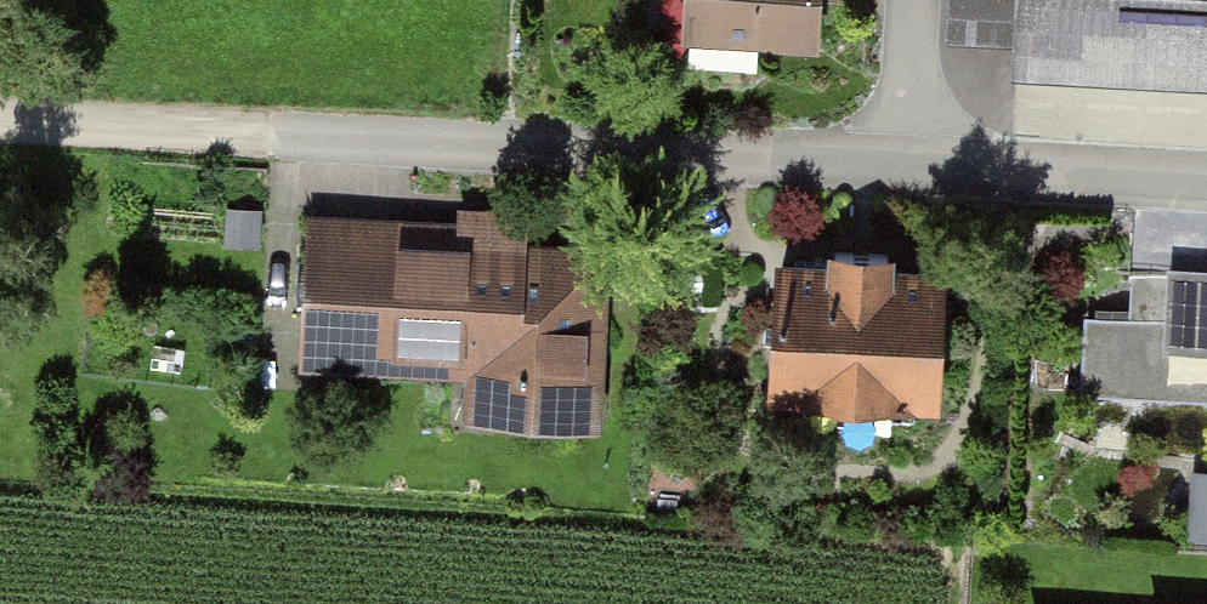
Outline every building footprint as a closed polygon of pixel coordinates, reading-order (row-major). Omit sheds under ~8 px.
[(682,42),(804,51),(808,0),(685,0),(682,42)] [(929,40),(997,44),(995,80),(1206,93),(1206,0),(932,0),(929,40)] [(528,227),(299,213),(289,368),(467,379),(464,424),(597,432),(608,254),(527,249),(528,227)] [(928,274),(757,263),(748,399),(919,410),(928,274)] [(1155,268),(1150,351),(1206,355),(1206,271),(1155,268)] [(1189,475),(1186,543),(1206,544),(1206,476),(1189,475)]
